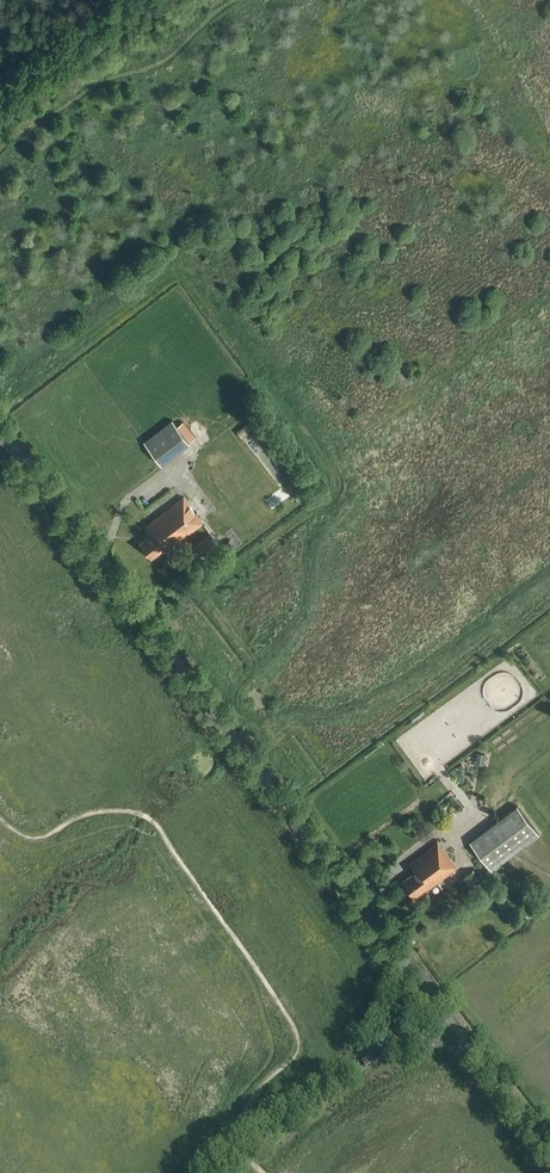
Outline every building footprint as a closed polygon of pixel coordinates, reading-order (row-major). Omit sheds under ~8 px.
[(184,422),(178,426),(173,420),(144,441),(161,464),(196,438),(184,422)] [(217,432),(221,440),(240,432),(237,424),(217,432)] [(118,495),(124,504),(129,501),(123,492),(118,495)] [(164,552),(203,523),(184,497),(144,526),(151,535),(140,543),(151,558),(162,550),(164,552)] [(221,547),(213,537),(211,534),(198,545),(207,557),(221,547)] [(484,761),(485,754),(477,753),(476,760),(484,761)] [(517,806),(471,841),(493,870),(539,835),(517,806)] [(457,869),(437,842),(409,863),(415,872),(403,881),(415,897),(436,881),(437,883),(457,869)] [(473,869),(462,877),(468,886),(479,879),(473,869)]
